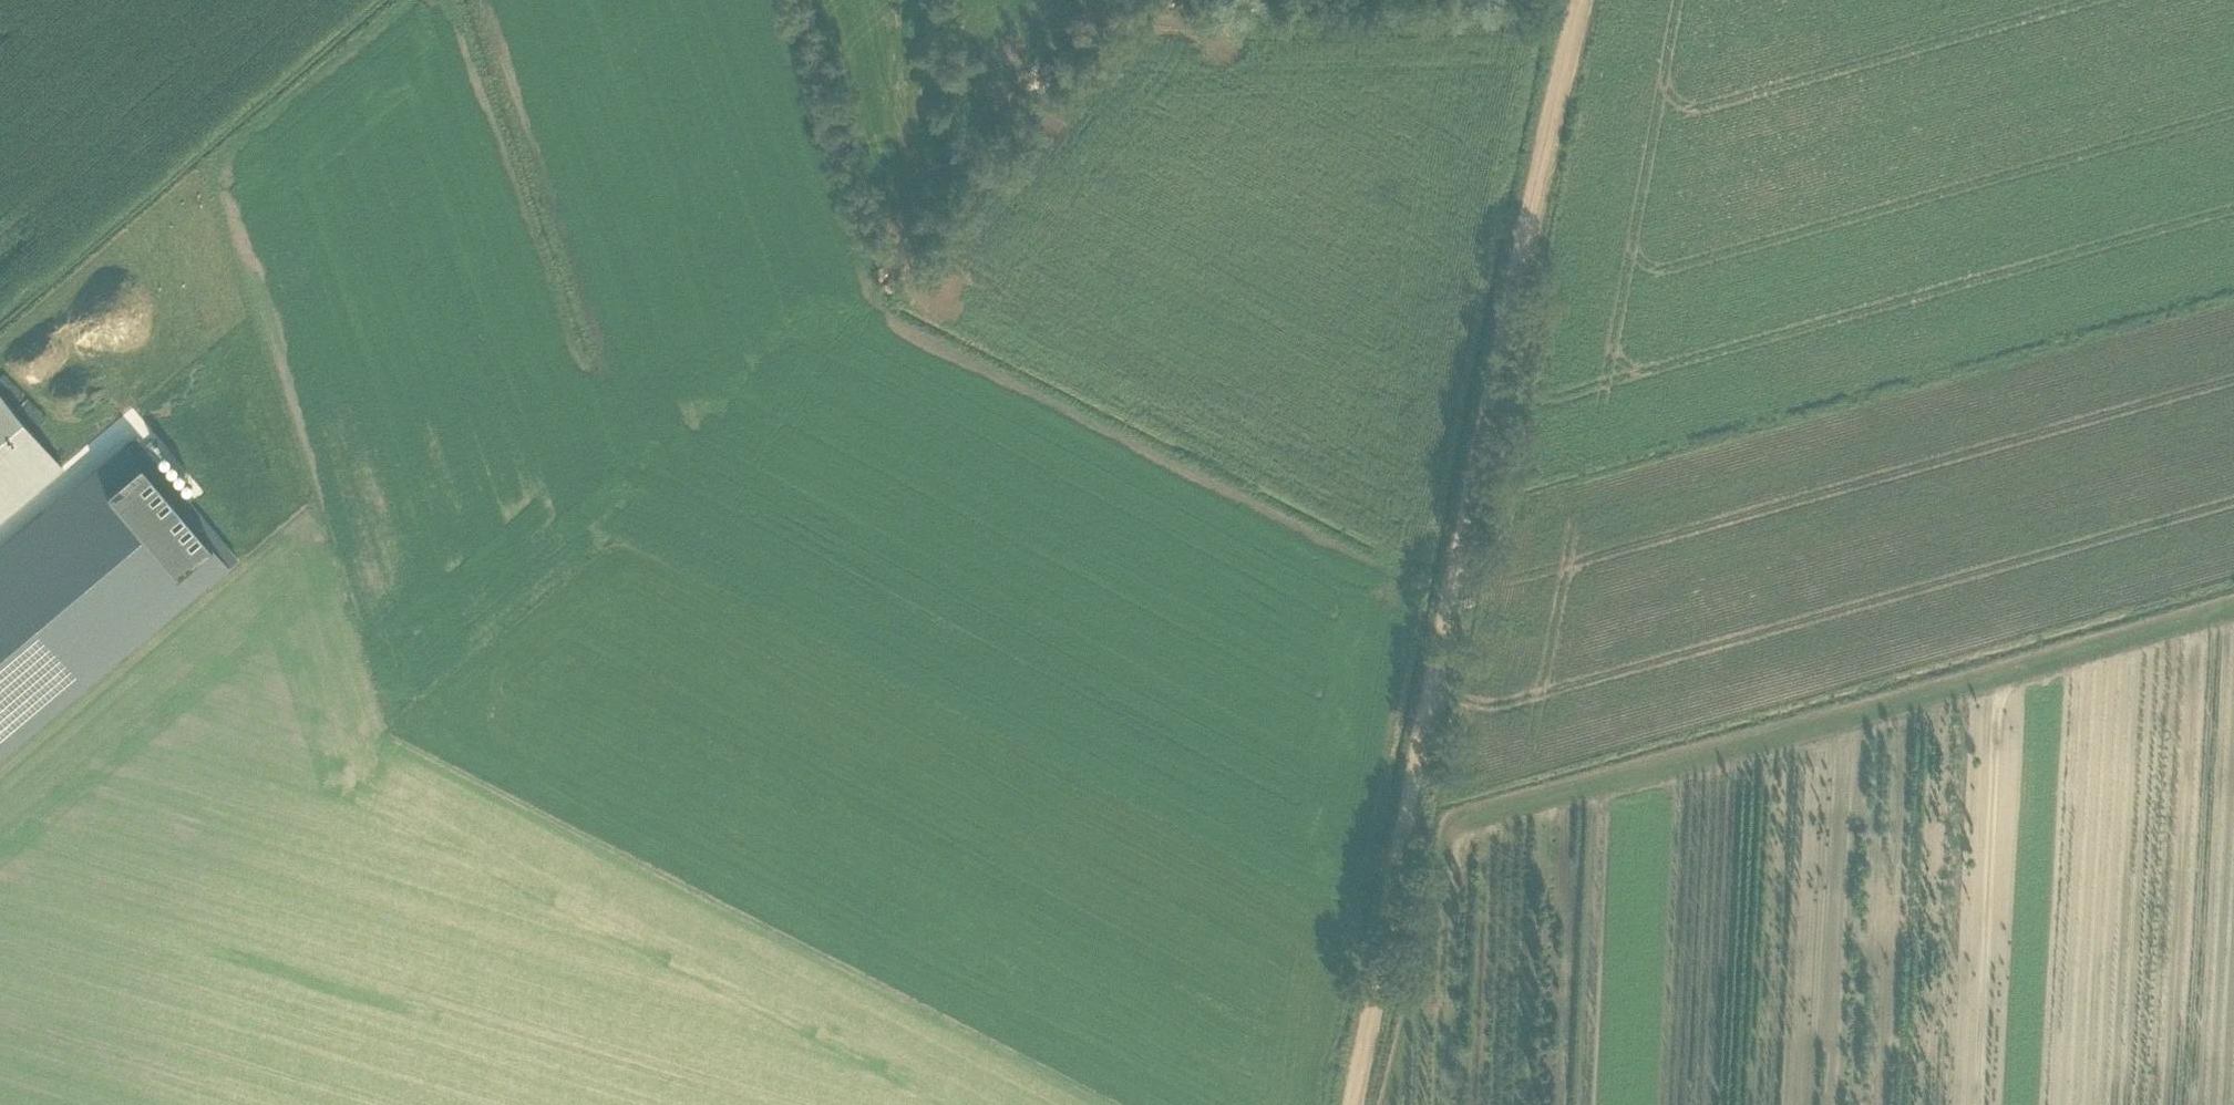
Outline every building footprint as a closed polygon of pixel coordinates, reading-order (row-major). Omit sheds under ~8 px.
[(67,474),(0,394),(0,528),(67,474)] [(0,550),(0,758),(236,559),(189,503),(181,510),(125,444),(0,550)]
